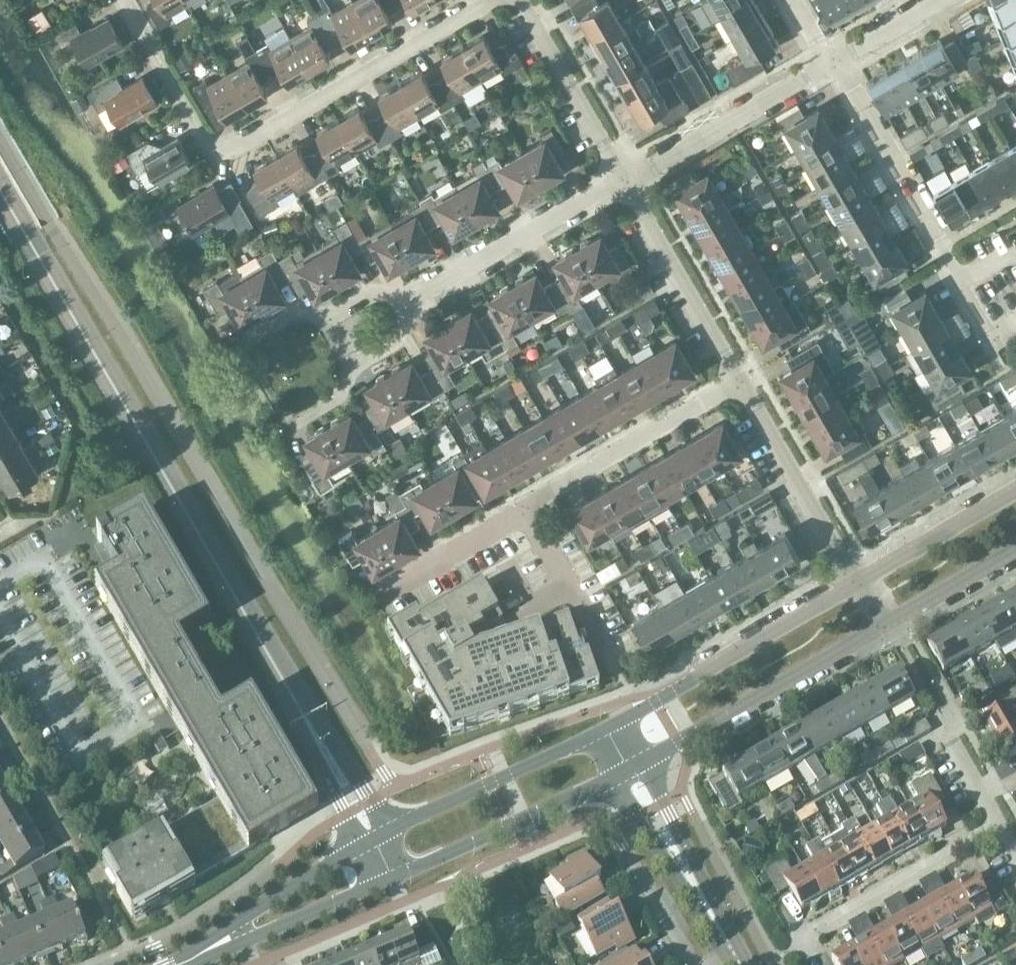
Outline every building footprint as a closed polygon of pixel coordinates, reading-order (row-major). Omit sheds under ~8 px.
[(187,0),(156,0),(147,5),(160,27),(172,20),(169,15),(189,3),(187,0)] [(315,5),(319,14),(331,7),(327,0),(323,0),(315,5)] [(394,0),(355,0),(354,1),(372,34),(393,22),(384,6),(394,0)] [(431,0),(409,0),(414,10),(431,0)] [(594,36),(620,20),(609,0),(606,0),(600,3),(598,0),(582,0),(572,6),(587,32),(591,30),(594,36)] [(701,1),(713,22),(724,16),(752,0),(704,0),(701,1)] [(766,19),(755,0),(752,0),(724,16),(736,37),(766,19)] [(846,0),(813,0),(821,14),(828,10),(834,20),(836,19),(839,24),(852,17),(849,11),(852,9),(846,0)] [(852,9),(868,0),(846,0),(852,9)] [(995,19),(1015,11),(1015,0),(988,0),(995,19)] [(372,34),(354,1),(334,12),(331,7),(319,14),(332,36),(342,30),(352,46),(372,34)] [(43,9),(28,19),(37,32),(52,23),(43,9)] [(1015,34),(1015,11),(995,19),(1003,39),(1015,34)] [(332,36),(319,14),(308,21),(311,26),(291,37),(310,70),(331,58),(322,42),(332,36)] [(959,15),(950,20),(957,31),(965,26),(959,15)] [(76,21),(55,33),(62,45),(73,39),(88,65),(125,44),(109,18),(83,33),(76,21)] [(650,18),(637,26),(642,35),(655,27),(650,18)] [(780,46),(781,45),(766,19),(736,37),(747,57),(726,70),(735,84),(765,67),(757,53),(778,41),(780,46)] [(593,44),(602,59),(632,41),(620,20),(594,36),(597,41),(593,44)] [(687,38),(694,33),(688,22),(680,27),(687,38)] [(681,41),(677,33),(666,40),(670,47),(681,41)] [(694,33),(687,38),(693,49),(701,44),(694,33)] [(1015,57),(1015,34),(1003,39),(1011,59),(1015,57)] [(484,35),(463,47),(482,79),(502,68),(505,74),(517,67),(504,44),(493,51),(484,35)] [(310,70),(291,37),(272,48),(268,43),(257,50),(270,72),(280,66),(289,82),(310,70)] [(980,38),(966,44),(969,52),(983,47),(980,38)] [(922,50),(941,82),(959,72),(957,68),(968,62),(955,40),(944,46),(940,39),(922,50)] [(511,41),(504,44),(517,67),(523,63),(511,41)] [(615,72),(618,77),(644,62),(632,41),(602,59),(611,74),(615,72)] [(462,91),(482,79),(463,47),(442,59),(452,75),(441,81),(454,103),(466,96),(462,91)] [(187,50),(173,58),(181,71),(194,63),(187,50)] [(270,72),(257,50),(245,56),(249,62),(229,73),(248,106),(269,94),(259,78),(270,72)] [(904,60),(923,92),(941,82),(922,50),(904,60)] [(682,68),(693,61),(689,54),(678,60),(682,68)] [(923,92),(904,60),(887,70),(905,102),(923,92)] [(979,61),(971,65),(976,75),(984,70),(979,61)] [(617,85),(626,100),(656,83),(644,62),(618,77),(621,83),(617,85)] [(905,102),(887,70),(868,81),(887,113),(905,102)] [(443,110),(454,103),(441,81),(431,87),(422,71),(401,83),(420,115),(439,104),(443,110)] [(248,106),(229,73),(209,85),(206,79),(194,86),(207,108),(218,102),(227,118),(248,106)] [(118,76),(89,93),(99,111),(109,106),(120,125),(159,103),(143,76),(124,87),(118,76)] [(668,76),(656,83),(626,100),(641,126),(642,126),(639,121),(659,109),(667,123),(690,110),(684,99),(682,100),(668,76)] [(72,83),(66,87),(71,96),(80,91),(76,85),(72,83)] [(400,127),(420,115),(401,83),(380,95),(389,111),(379,117),(392,139),(403,132),(400,127)] [(983,88),(989,100),(998,95),(991,83),(983,88)] [(713,95),(708,87),(697,93),(702,101),(713,95)] [(83,93),(73,100),(80,111),(90,105),(83,93)] [(791,106),(776,114),(779,118),(800,106),(798,102),(791,106)] [(987,107),(991,115),(1001,109),(997,102),(987,107)] [(789,128),(800,146),(830,129),(818,110),(806,117),(800,106),(779,118),(778,119),(785,131),(789,128)] [(962,106),(957,108),(961,115),(966,113),(962,106)] [(392,139),(379,117),(368,123),(359,107),(339,119),(357,152),(377,140),(380,146),(392,139)] [(991,115),(987,107),(977,113),(981,121),(991,115)] [(936,115),(943,126),(950,122),(944,111),(936,115)] [(476,114),(465,120),(471,129),(481,123),(476,114)] [(943,126),(936,115),(929,119),(935,130),(943,126)] [(357,152),(339,119),(318,131),(327,147),(317,153),(329,175),(341,169),(338,163),(357,152)] [(922,123),(901,136),(907,147),(929,134),(922,123)] [(950,129),(954,137),(964,131),(960,123),(950,129)] [(544,141),(523,153),(541,183),(542,182),(547,183),(553,179),(554,175),(562,170),(554,156),(565,150),(552,128),(540,135),(544,141)] [(800,146),(811,165),(840,147),(830,129),(800,146)] [(954,137),(950,129),(940,135),(944,143),(954,137)] [(155,151),(149,141),(128,153),(140,172),(150,166),(159,181),(192,162),(178,138),(155,151)] [(318,182),(329,175),(317,153),(306,159),(297,143),(276,155),(295,188),(315,176),(318,182)] [(924,144),(910,152),(914,160),(929,151),(924,144)] [(840,147),(811,165),(821,183),(851,166),(840,147)] [(1010,147),(991,158),(1010,189),(1015,186),(1015,157),(1010,147)] [(120,148),(110,154),(118,168),(128,162),(120,148)] [(539,183),(541,183),(523,153),(503,165),(499,158),(488,165),(500,187),(511,181),(519,195),(527,191),(531,192),(538,188),(539,183)] [(276,155),(255,167),(261,178),(255,181),(258,187),(248,193),(261,215),(278,205),(275,199),(295,188),(276,155)] [(1010,189),(991,158),(973,169),(991,200),(1002,194),(1001,193),(1008,189),(1008,190),(1010,189)] [(455,184),(459,190),(476,220),(477,219),(482,220),(489,217),(490,212),(498,207),(489,193),(500,187),(488,165),(484,159),(472,166),(476,172),(455,184)] [(754,163),(744,169),(748,176),(759,170),(754,163)] [(832,202),(862,185),(851,166),(821,183),(832,202)] [(991,200),(973,169),(954,179),(972,211),(983,205),(983,204),(989,200),(989,201),(991,200)] [(775,186),(785,180),(781,173),(770,179),(775,186)] [(689,210),(719,193),(708,174),(678,191),(689,210)] [(972,211),(954,179),(934,191),(952,222),(964,216),(964,214),(970,211),(971,212),(972,211)] [(785,180),(775,186),(779,193),(789,187),(785,180)] [(759,195),(770,189),(765,182),(755,188),(759,195)] [(476,220),(459,190),(455,184),(435,196),(432,192),(421,199),(435,224),(446,218),(454,232),(462,228),(467,229),(474,225),(475,221),(476,220)] [(843,221),(873,203),(862,185),(832,202),(843,221)] [(227,206),(215,186),(179,207),(194,233),(215,220),(232,224),(236,222),(241,231),(254,223),(240,199),(227,206)] [(770,189),(759,195),(763,202),(774,196),(770,189)] [(345,190),(342,194),(345,199),(351,199),(353,195),(350,190),(345,190)] [(700,229),(730,212),(719,193),(689,210),(700,229)] [(395,227),(392,222),(391,222),(411,257),(413,256),(417,258),(424,254),(425,249),(433,245),(425,230),(435,224),(421,199),(420,199),(422,202),(411,209),(415,215),(395,227)] [(854,240),(884,222),(873,203),(843,221),(854,240)] [(160,205),(150,210),(156,220),(166,215),(160,205)] [(796,223),(807,217),(802,210),(792,216),(796,223)] [(711,248),(741,230),(730,212),(700,229),(711,248)] [(807,217),(796,223),(801,231),(811,225),(807,217)] [(781,233),(791,227),(787,219),(776,225),(781,233)] [(363,249),(358,240),(359,240),(347,220),(333,228),(338,236),(318,248),(338,283),(339,282),(344,283),(350,279),(352,275),(359,270),(351,256),(363,249)] [(276,222),(264,226),(267,234),(279,229),(276,222)] [(411,257),(391,222),(371,234),(370,233),(359,240),(358,240),(363,249),(370,262),(382,255),(390,270),(398,265),(402,266),(409,263),(410,258),(411,257)] [(865,258),(895,241),(884,222),(854,240),(865,258)] [(721,266),(751,249),(762,243),(751,225),(741,230),(711,248),(721,266)] [(791,227),(781,233),(785,240),(795,234),(791,227)] [(812,228),(802,234),(807,242),(814,238),(817,236),(812,228)] [(599,284),(600,283),(597,278),(617,267),(620,273),(632,266),(620,244),(609,250),(601,236),(593,240),(588,239),(581,243),(580,248),(579,248),(599,284)] [(875,276),(871,279),(866,282),(873,294),(900,278),(894,267),(906,260),(895,241),(865,258),(875,276)] [(336,283),(338,283),(318,248),(305,255),(300,247),(279,259),(288,275),(295,288),(308,281),(316,295),(324,291),(328,292),(335,288),(336,283)] [(288,275),(279,259),(273,248),(259,256),(262,262),(242,274),(245,279),(262,309),(263,308),(268,310),(275,306),(276,301),(284,297),(276,282),(288,275)] [(579,295),(599,284),(579,248),(578,249),(573,248),(566,252),(565,256),(557,261),(566,275),(555,281),(571,310),(583,303),(579,295)] [(818,261),(828,255),(824,248),(814,254),(818,261)] [(732,285),(762,268),(751,249),(721,266),(732,285)] [(838,271),(828,255),(818,261),(822,268),(820,272),(826,281),(836,275),(838,271)] [(802,270),(813,264),(808,256),(798,262),(802,270)] [(813,264),(802,270),(806,277),(817,271),(813,264)] [(743,304),(773,287),(762,268),(732,285),(743,304)] [(218,280),(205,288),(220,315),(232,307),(241,322),(248,317),(253,318),(260,314),(261,310),(262,309),(245,279),(242,274),(240,270),(219,282),(218,280)] [(571,310),(555,281),(544,287),(536,273),(528,278),(523,276),(517,280),(515,285),(514,286),(531,316),(552,304),(558,313),(569,307),(571,310)] [(836,278),(829,283),(834,292),(842,287),(836,278)] [(650,282),(640,288),(645,298),(655,292),(650,282)] [(754,323),(792,301),(793,297),(785,283),(781,282),(773,287),(743,304),(754,323)] [(490,318),(507,347),(518,341),(514,334),(535,322),(531,316),(514,286),(513,286),(508,285),(502,289),(500,294),(493,298),(501,312),(490,318)] [(906,329),(936,312),(925,292),(913,299),(907,289),(885,301),(892,313),(896,311),(906,329)] [(849,297),(839,303),(842,309),(846,317),(857,310),(849,297)] [(655,299),(633,311),(639,322),(651,316),(661,310),(655,299)] [(794,299),(792,301),(784,305),(754,323),(765,342),(775,336),(782,348),(812,331),(794,299)] [(583,303),(571,310),(575,317),(587,310),(583,303)] [(836,323),(846,317),(842,309),(832,315),(836,323)] [(450,323),(467,353),(479,346),(487,359),(507,347),(490,318),(479,325),(471,310),(463,315),(459,314),(452,317),(451,322),(450,323)] [(917,348),(947,330),(936,312),(906,329),(917,348)] [(651,316),(639,322),(646,333),(653,329),(655,322),(651,316)] [(846,317),(836,323),(840,330),(851,324),(846,317)] [(628,328),(622,318),(614,322),(620,333),(628,328)] [(595,324),(592,319),(581,325),(584,331),(595,324)] [(444,388),(456,381),(446,365),(467,353),(450,323),(448,324),(444,322),(437,326),(436,331),(428,335),(436,350),(425,356),(432,369),(433,369),(440,381),(444,388)] [(607,327),(613,337),(620,333),(614,322),(607,327)] [(928,366),(958,349),(947,330),(917,348),(928,366)] [(557,333),(546,339),(552,350),(563,343),(557,333)] [(590,350),(584,340),(577,344),(583,354),(590,350)] [(819,340),(789,358),(795,368),(784,375),(795,394),(825,377),(836,370),(819,340)] [(657,353),(674,382),(693,371),(676,341),(657,353)] [(583,354),(577,344),(569,348),(575,359),(583,354)] [(958,349),(928,366),(939,384),(927,391),(937,409),(967,392),(957,375),(969,368),(958,349)] [(638,363),(656,393),(674,382),(657,353),(638,363)] [(881,370),(891,364),(887,356),(876,362),(881,370)] [(512,358),(504,363),(510,373),(518,368),(512,358)] [(553,372),(547,361),(540,365),(546,376),(553,372)] [(440,381),(433,369),(432,369),(420,376),(412,362),(404,366),(400,365),(393,369),(392,374),(390,374),(408,404),(428,392),(432,399),(446,391),(444,388),(440,381)] [(656,393),(638,363),(620,374),(637,404),(656,393)] [(891,364),(881,370),(885,377),(895,371),(891,364)] [(540,365),(532,370),(538,380),(546,376),(540,365)] [(865,379),(875,373),(871,365),(861,371),(865,379)] [(596,376),(601,385),(618,415),(637,404),(620,374),(615,366),(596,376)] [(1014,371),(1002,378),(1007,387),(1015,382),(1015,375),(1014,371)] [(875,373),(865,379),(869,386),(880,380),(875,373)] [(377,430),(378,430),(411,411),(407,405),(408,404),(390,374),(389,375),(385,374),(378,378),(377,382),(369,387),(377,401),(364,409),(372,421),(377,430)] [(825,377),(795,394),(806,413),(836,395),(825,377)] [(894,377),(887,381),(891,388),(898,384),(894,377)] [(17,385),(13,378),(1,385),(0,384),(0,395),(17,385)] [(502,387),(508,398),(515,393),(509,383),(502,387)] [(618,415),(601,385),(582,396),(599,426),(618,415)] [(501,402),(508,398),(502,387),(495,391),(501,402)] [(890,399),(886,391),(875,397),(880,405),(890,399)] [(817,431),(846,414),(836,395),(806,413),(817,431)] [(977,395),(966,401),(972,411),(983,405),(977,395)] [(563,407),(581,437),(599,426),(582,396),(563,407)] [(964,400),(952,407),(957,416),(969,409),(964,400)] [(19,408),(15,402),(3,409),(0,403),(0,419),(19,408)] [(51,404),(43,408),(47,416),(55,412),(51,404)] [(470,419),(478,415),(472,405),(464,409),(470,419)] [(545,417),(562,447),(581,437),(563,407),(545,417)] [(18,434),(11,422),(23,415),(19,408),(0,419),(0,444),(18,434)] [(463,424),(470,419),(464,409),(457,413),(463,424)] [(855,409),(846,414),(817,431),(828,450),(839,444),(848,460),(873,446),(863,430),(866,428),(855,409)] [(1006,415),(1015,433),(1015,409),(1006,415)] [(372,421),(360,428),(351,414),(343,418),(339,417),(332,421),(331,426),(330,426),(350,462),(371,450),(373,454),(387,446),(378,430),(377,430),(372,421)] [(1006,415),(981,430),(996,456),(997,456),(997,455),(1015,445),(1015,433),(1006,415)] [(562,447),(545,417),(526,428),(543,458),(562,447)] [(914,429),(919,438),(931,431),(926,422),(914,429)] [(704,434),(721,464),(740,453),(723,423),(704,434)] [(329,473),(350,462),(330,426),(328,427),(324,426),(317,430),(316,434),(308,439),(316,453),(304,461),(322,491),(335,483),(329,473)] [(507,439),(525,469),(543,458),(526,428),(507,439)] [(919,438),(914,429),(902,436),(907,445),(919,438)] [(996,456),(981,430),(955,444),(971,471),(996,456)] [(51,431),(37,439),(41,446),(55,438),(51,431)] [(41,446),(37,439),(25,446),(18,434),(0,444),(0,469),(41,446)] [(685,445),(703,475),(721,464),(704,434),(685,445)] [(400,439),(387,446),(395,460),(408,452),(400,439)] [(489,450),(506,480),(511,481),(516,478),(517,473),(525,469),(507,439),(489,450)] [(55,440),(44,445),(49,454),(59,448),(55,440)] [(489,450),(484,441),(464,452),(466,455),(478,477),(487,491),(506,480),(489,450)] [(930,459),(946,485),(970,471),(970,472),(971,471),(955,444),(930,459)] [(703,475),(685,445),(667,456),(684,486),(703,475)] [(0,469),(0,471),(6,480),(2,483),(7,491),(40,472),(32,459),(45,452),(41,446),(0,469)] [(863,458),(869,467),(881,460),(876,451),(863,458)] [(437,480),(455,510),(456,509),(460,510),(467,506),(468,502),(476,497),(468,483),(478,477),(466,455),(454,462),(457,468),(437,480)] [(648,467),(665,497),(684,486),(667,456),(648,467)] [(946,485),(930,459),(921,464),(917,457),(901,466),(905,473),(921,500),(946,485)] [(869,467),(863,458),(839,472),(845,482),(869,469),(869,467)] [(396,465),(388,470),(392,479),(401,474),(396,465)] [(629,478),(646,508),(651,516),(670,505),(665,497),(648,467),(629,478)] [(921,500),(905,473),(880,488),(896,514),(897,514),(897,513),(921,500)] [(646,508),(629,478),(610,488),(628,518),(633,527),(651,516),(646,508)] [(764,489),(758,478),(736,490),(742,501),(764,489)] [(408,503),(414,514),(415,514),(425,508),(433,522),(441,518),(445,519),(452,515),(453,510),(455,510),(437,480),(424,487),(421,481),(400,492),(407,504),(408,503)] [(628,518),(610,488),(592,499),(609,529),(628,518)] [(896,514),(880,488),(854,502),(870,529),(896,514)] [(717,501),(724,512),(731,508),(725,497),(717,501)] [(609,529),(592,499),(573,510),(590,540),(609,529)] [(716,516),(724,512),(717,501),(710,505),(716,516)] [(399,517),(379,528),(396,558),(398,557),(402,559),(409,555),(410,550),(418,546),(410,531),(421,525),(415,514),(414,514),(408,503),(407,504),(396,510),(399,517)] [(750,503),(738,510),(744,519),(756,512),(750,503)] [(98,537),(103,547),(96,551),(112,579),(104,584),(97,588),(119,626),(141,664),(163,701),(168,709),(168,710),(169,712),(181,733),(185,739),(206,776),(221,802),(207,811),(208,812),(185,825),(185,824),(166,834),(164,832),(159,835),(134,850),(109,865),(110,867),(123,889),(117,892),(119,894),(133,918),(134,918),(158,903),(159,903),(162,908),(171,902),(168,898),(169,897),(193,883),(194,883),(249,850),(250,851),(268,840),(270,839),(279,834),(288,828),(319,811),(317,809),(297,773),(275,736),(253,697),(249,700),(223,715),(206,687),(180,641),(211,624),(188,586),(167,548),(145,510),(139,513),(114,528),(98,537)] [(726,518),(713,525),(719,534),(731,527),(726,518)] [(682,525),(688,536),(695,532),(689,521),(682,525)] [(866,524),(858,528),(863,536),(871,532),(866,524)] [(675,544),(687,537),(688,536),(682,525),(674,529),(669,533),(675,544)] [(396,558),(379,528),(358,540),(353,530),(339,538),(354,564),(366,556),(375,571),(382,566),(387,567),(394,563),(395,559),(396,558)] [(760,547),(775,574),(801,559),(786,532),(760,547)] [(692,546),(687,537),(675,544),(680,553),(692,546)] [(735,562),(750,588),(774,575),(775,574),(760,547),(755,539),(742,546),(747,555),(735,562)] [(649,555),(656,551),(650,540),(643,544),(649,555)] [(642,559),(649,555),(643,544),(636,548),(642,559)] [(624,555),(616,559),(622,571),(630,566),(624,555)] [(661,555),(651,561),(656,570),(666,564),(661,555)] [(616,559),(596,571),(597,571),(597,572),(602,581),(603,582),(622,571),(616,559)] [(750,588),(735,562),(710,576),(725,603),(750,588)] [(639,568),(627,575),(632,584),(644,577),(639,568)] [(685,591),(700,617),(725,603),(710,576),(685,591)] [(388,628),(390,631),(394,628),(399,637),(396,639),(395,640),(405,658),(410,655),(415,664),(412,666),(410,667),(431,702),(438,700),(450,736),(499,720),(498,718),(497,715),(507,712),(509,716),(529,710),(528,708),(527,705),(536,702),(538,706),(558,700),(557,698),(556,695),(566,691),(568,696),(588,689),(587,688),(586,685),(595,681),(597,686),(600,685),(589,654),(582,656),(569,618),(567,619),(568,624),(558,628),(557,624),(558,624),(557,623),(537,630),(539,634),(529,638),(528,635),(528,634),(528,633),(490,646),(485,630),(503,619),(482,583),(453,600),(455,604),(446,609),(444,606),(445,606),(444,605),(421,618),(417,612),(388,628)] [(700,617),(685,591),(660,605),(676,632),(677,631),(700,617)] [(1015,621),(1015,596),(1005,602),(1015,621)] [(996,643),(1001,652),(1015,643),(1015,621),(1005,602),(980,616),(996,643)] [(676,632),(660,605),(634,620),(650,647),(676,632)] [(996,643),(980,616),(956,630),(955,630),(971,657),(996,643)] [(971,657),(955,630),(929,645),(945,672),(971,657)] [(1015,677),(1010,667),(990,678),(996,689),(1015,677)] [(874,686),(890,713),(916,698),(914,696),(918,694),(919,695),(920,694),(912,679),(910,680),(911,681),(907,684),(900,671),(874,686)] [(890,713),(874,686),(873,687),(849,701),(865,728),(890,713)] [(1015,731),(1015,689),(1000,699),(1006,709),(984,722),(987,726),(982,732),(994,743),(1015,731)] [(865,728),(849,701),(824,715),(840,742),(865,728)] [(840,742),(824,715),(799,730),(815,757),(840,742)] [(902,735),(908,745),(932,731),(926,721),(902,735)] [(774,744),(790,771),(804,763),(819,784),(828,779),(815,757),(799,730),(796,725),(782,733),(785,738),(778,742),(774,744)] [(994,743),(1002,756),(1004,755),(1008,762),(1015,758),(1015,731),(994,743)] [(150,741),(159,756),(170,750),(161,735),(150,741)] [(749,758),(765,785),(790,771),(774,744),(751,758),(750,758),(749,758)] [(878,751),(883,760),(895,753),(890,744),(878,751)] [(920,744),(909,751),(915,762),(926,755),(920,744)] [(883,760),(878,751),(866,758),(871,767),(883,760)] [(765,785),(749,758),(723,773),(725,776),(710,785),(728,816),(744,807),(740,800),(765,785)] [(828,779),(833,788),(845,781),(840,772),(828,779)] [(909,805),(929,840),(943,837),(942,836),(941,830),(947,827),(935,805),(945,799),(931,776),(912,787),(919,799),(909,805)] [(17,795),(12,787),(8,789),(2,778),(0,779),(0,804),(17,795)] [(819,784),(816,786),(821,795),(833,788),(828,779),(819,784)] [(849,785),(840,790),(844,796),(852,792),(849,785)] [(887,793),(880,796),(884,803),(891,799),(887,793)] [(17,795),(0,804),(0,829),(24,815),(17,805),(21,802),(17,795)] [(929,840),(909,805),(898,812),(891,799),(884,803),(910,848),(917,844),(918,846),(929,840)] [(783,817),(794,811),(795,810),(790,801),(778,808),(783,817)] [(874,826),(893,860),(904,854),(903,852),(910,848),(884,803),(877,807),(885,820),(874,826)] [(803,811),(797,815),(802,824),(808,820),(803,811)] [(841,813),(836,816),(840,823),(845,820),(841,813)] [(5,851),(38,832),(34,824),(30,826),(24,815),(0,829),(0,842),(5,851)] [(786,816),(777,822),(781,829),(790,824),(786,816)] [(893,860),(874,826),(863,832),(855,820),(849,823),(875,868),(882,864),(883,866),(893,860)] [(756,821),(746,828),(750,835),(761,829),(756,821)] [(833,838),(858,881),(869,874),(868,872),(875,868),(849,823),(842,827),(844,831),(833,838)] [(5,851),(12,863),(0,870),(4,877),(46,853),(39,842),(43,840),(38,832),(5,851)] [(858,881),(833,838),(822,844),(820,840),(813,844),(839,889),(846,885),(847,887),(858,881)] [(747,840),(743,854),(753,857),(757,842),(747,840)] [(833,893),(839,889),(813,844),(807,848),(814,860),(803,867),(823,901),(834,895),(833,893)] [(564,919),(604,895),(595,879),(598,877),(585,854),(568,864),(570,868),(551,878),(565,902),(557,907),(564,919)] [(49,874),(61,868),(54,856),(43,862),(49,874)] [(813,911),(823,901),(803,867),(792,873),(785,860),(766,871),(780,895),(790,889),(802,910),(809,907),(813,910),(812,911),(813,911)] [(32,869),(24,873),(30,885),(38,882),(32,869)] [(957,888),(975,920),(980,929),(998,919),(997,916),(1008,909),(992,880),(980,887),(975,878),(969,881),(965,878),(965,877),(964,877),(955,887),(956,888),(957,888)] [(939,898),(958,931),(975,920),(957,888),(956,888),(939,898)] [(54,898),(47,901),(66,945),(77,940),(79,944),(88,940),(73,905),(60,911),(54,898)] [(958,931),(939,898),(921,909),(940,941),(958,931)] [(54,950),(66,945),(47,901),(40,904),(45,917),(33,923),(48,958),(56,954),(54,950)] [(619,920),(615,914),(609,904),(579,921),(586,932),(583,933),(597,958),(616,947),(618,951),(635,941),(622,918),(619,920)] [(940,941),(921,909),(904,919),(922,951),(927,960),(945,949),(940,941)] [(15,915),(7,918),(26,962),(38,957),(39,961),(48,958),(33,923),(20,928),(15,915)] [(4,964),(20,964),(26,962),(7,918),(0,921),(6,934),(0,937),(0,956),(4,964)] [(922,951),(904,919),(886,929),(905,961),(922,951)] [(883,964),(898,964),(905,961),(886,929),(868,939),(883,964)] [(387,941),(398,964),(421,964),(422,964),(408,932),(387,941)] [(851,949),(860,964),(883,964),(868,939),(851,949)] [(387,941),(368,950),(374,964),(398,964),(387,941)] [(851,949),(850,947),(837,950),(837,951),(838,951),(839,956),(832,960),(835,964),(860,964),(851,949)] [(972,955),(977,964),(987,958),(981,949),(972,955)] [(368,950),(348,958),(351,964),(374,964),(368,950)] [(636,951),(612,964),(645,964),(636,951)] [(972,955),(962,961),(964,964),(975,964),(977,964),(972,955)]
